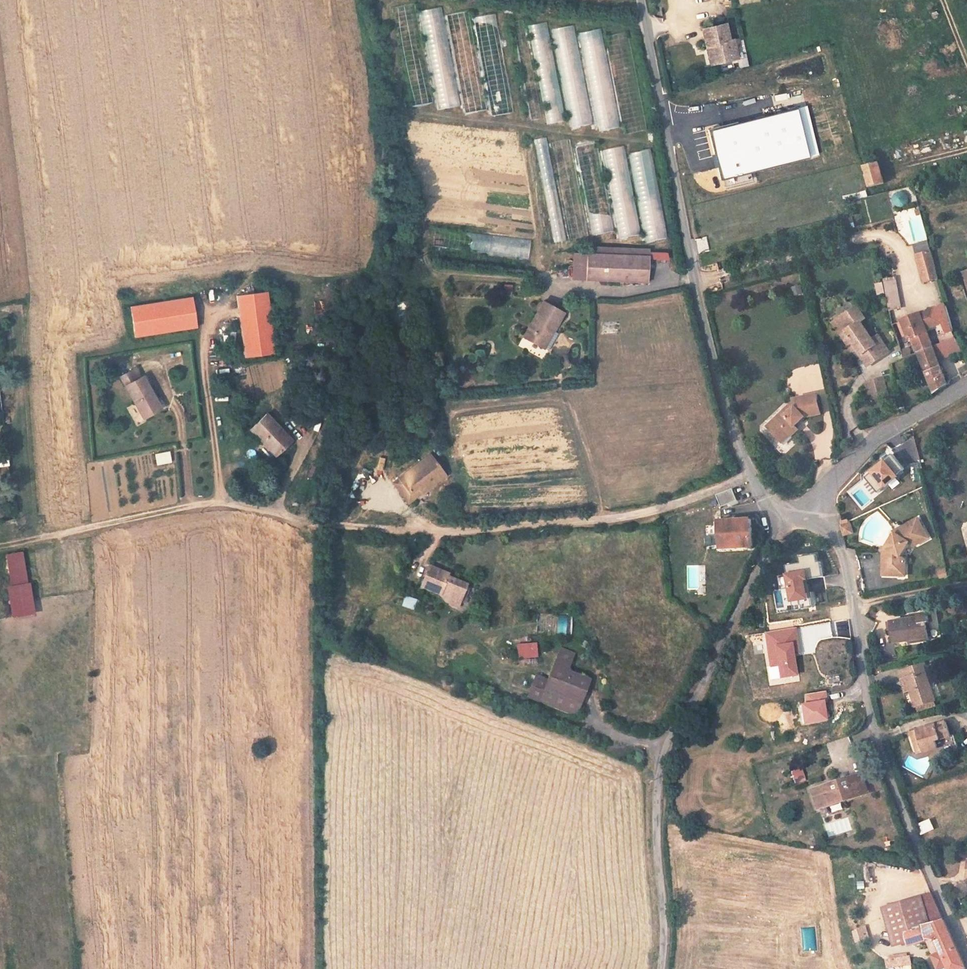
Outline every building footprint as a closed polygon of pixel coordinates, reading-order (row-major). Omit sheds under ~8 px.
[(435,110),(460,106),(445,7),(420,11),(435,110)] [(512,113),(498,13),(482,15),(482,12),(473,13),(488,116),(512,113)] [(547,22),(528,25),(545,124),(564,120),(547,22)] [(592,123),(573,25),(552,29),(572,127),(592,123)] [(595,130),(617,128),(604,28),(588,30),(588,26),(581,27),(595,130)] [(736,58),(732,43),(728,43),(724,26),(703,31),(707,48),(711,48),(715,63),(736,58)] [(429,77),(411,79),(413,103),(431,101),(429,77)] [(819,155),(807,107),(797,110),(809,158),(819,155)] [(809,158),(797,110),(713,131),(725,179),(809,158)] [(557,242),(567,239),(544,137),(534,139),(557,242)] [(599,139),(576,142),(589,239),(612,236),(599,139)] [(666,237),(652,145),(637,147),(629,148),(644,241),(666,237)] [(618,238),(641,233),(624,146),(601,150),(618,238)] [(885,185),(878,163),(866,166),(872,189),(885,185)] [(528,259),(530,240),(450,230),(448,248),(528,259)] [(603,284),(603,255),(589,254),(589,283),(603,284)] [(655,287),(656,258),(603,255),(603,284),(655,287)] [(929,255),(914,259),(920,284),(935,280),(930,261),(929,255)] [(897,277),(885,279),(891,311),(903,308),(897,277)] [(877,296),(885,295),(884,283),(876,284),(877,296)] [(802,286),(793,287),(794,296),(803,294),(802,286)] [(273,355),(266,294),(235,297),(240,358),(273,355)] [(194,333),(191,301),(128,306),(131,339),(194,333)] [(550,335),(561,315),(541,303),(522,339),(536,348),(545,332),(550,335)] [(846,337),(851,346),(857,343),(859,346),(857,348),(858,348),(867,363),(878,356),(889,349),(879,333),(873,337),(862,320),(867,317),(859,304),(840,316),(851,334),(846,337)] [(914,334),(919,351),(934,346),(928,328),(935,325),(941,342),(956,337),(950,329),(946,310),(944,305),(895,324),(896,329),(899,339),(914,334)] [(851,334),(840,316),(834,320),(846,337),(851,334)] [(542,351),(550,335),(545,332),(536,348),(542,351)] [(946,382),(934,346),(919,351),(931,388),(931,390),(946,382)] [(901,350),(904,358),(912,355),(909,347),(901,350)] [(139,377),(133,367),(118,377),(124,387),(139,377)] [(159,405),(142,376),(139,377),(124,387),(131,399),(134,399),(144,415),(159,405)] [(887,394),(883,377),(866,381),(870,398),(887,394)] [(819,412),(816,395),(791,400),(792,408),(786,417),(782,415),(772,429),(779,434),(776,438),(785,445),(790,436),(795,438),(800,430),(796,427),(804,415),(819,412)] [(291,443),(267,414),(248,430),(273,458),(291,443)] [(790,448),(795,438),(790,436),(785,445),(790,448)] [(154,453),(155,465),(171,463),(170,452),(154,453)] [(446,475),(431,453),(398,475),(408,490),(415,485),(420,492),(446,475)] [(867,472),(868,473),(863,477),(875,492),(880,488),(881,489),(895,477),(894,475),(902,469),(890,454),(882,460),(881,460),(867,472)] [(405,502),(420,492),(415,485),(408,490),(398,475),(391,480),(405,502)] [(865,505),(871,501),(861,487),(855,491),(865,505)] [(751,545),(750,519),(717,521),(719,546),(751,545)] [(929,540),(918,519),(899,528),(902,532),(897,540),(892,539),(885,553),(889,556),(885,564),(881,564),(882,583),(905,582),(905,563),(899,559),(906,546),(913,549),(929,540)] [(852,521),(842,523),(845,532),(854,529),(852,521)] [(25,551),(4,554),(13,618),(34,615),(25,551)] [(464,601),(469,582),(452,576),(454,572),(434,565),(426,588),(442,593),(444,594),(445,602),(454,604),(456,598),(464,601)] [(939,578),(949,577),(947,567),(938,568),(939,578)] [(805,579),(803,570),(784,574),(789,601),(805,598),(802,579),(805,579)] [(926,637),(923,626),(929,624),(925,613),(886,624),(893,647),(926,637)] [(570,619),(536,617),(535,636),(569,639),(570,619)] [(797,674),(794,651),(799,651),(796,629),(766,633),(771,666),(779,665),(781,677),(797,674)] [(534,646),(516,647),(517,660),(535,659),(534,646)] [(572,718),(585,681),(562,673),(569,653),(554,648),(543,681),(532,677),(524,701),(572,718)] [(937,702),(923,666),(899,676),(903,686),(910,685),(920,710),(937,702)] [(805,695),(806,704),(802,704),(805,724),(828,720),(825,702),(828,702),(826,692),(805,695)] [(937,741),(954,736),(950,724),(913,735),(917,746),(923,744),(925,752),(939,748),(937,741)] [(802,768),(791,771),(795,784),(806,781),(802,768)] [(864,797),(858,777),(852,779),(857,799),(864,797)] [(814,811),(857,799),(852,779),(809,791),(814,811)] [(929,819),(916,824),(920,835),(933,830),(929,819)] [(940,864),(934,865),(937,877),(942,876),(940,864)] [(929,896),(882,910),(893,947),(905,944),(902,935),(903,931),(940,919),(929,896)] [(940,919),(903,931),(902,935),(905,944),(907,946),(925,939),(932,940),(938,952),(944,966),(945,968),(964,968),(940,919)] [(863,927),(854,931),(859,943),(868,939),(863,927)] [(938,952),(930,956),(936,968),(938,968),(944,966),(938,952)] [(885,968),(905,966),(904,959),(884,963),(885,968)]
